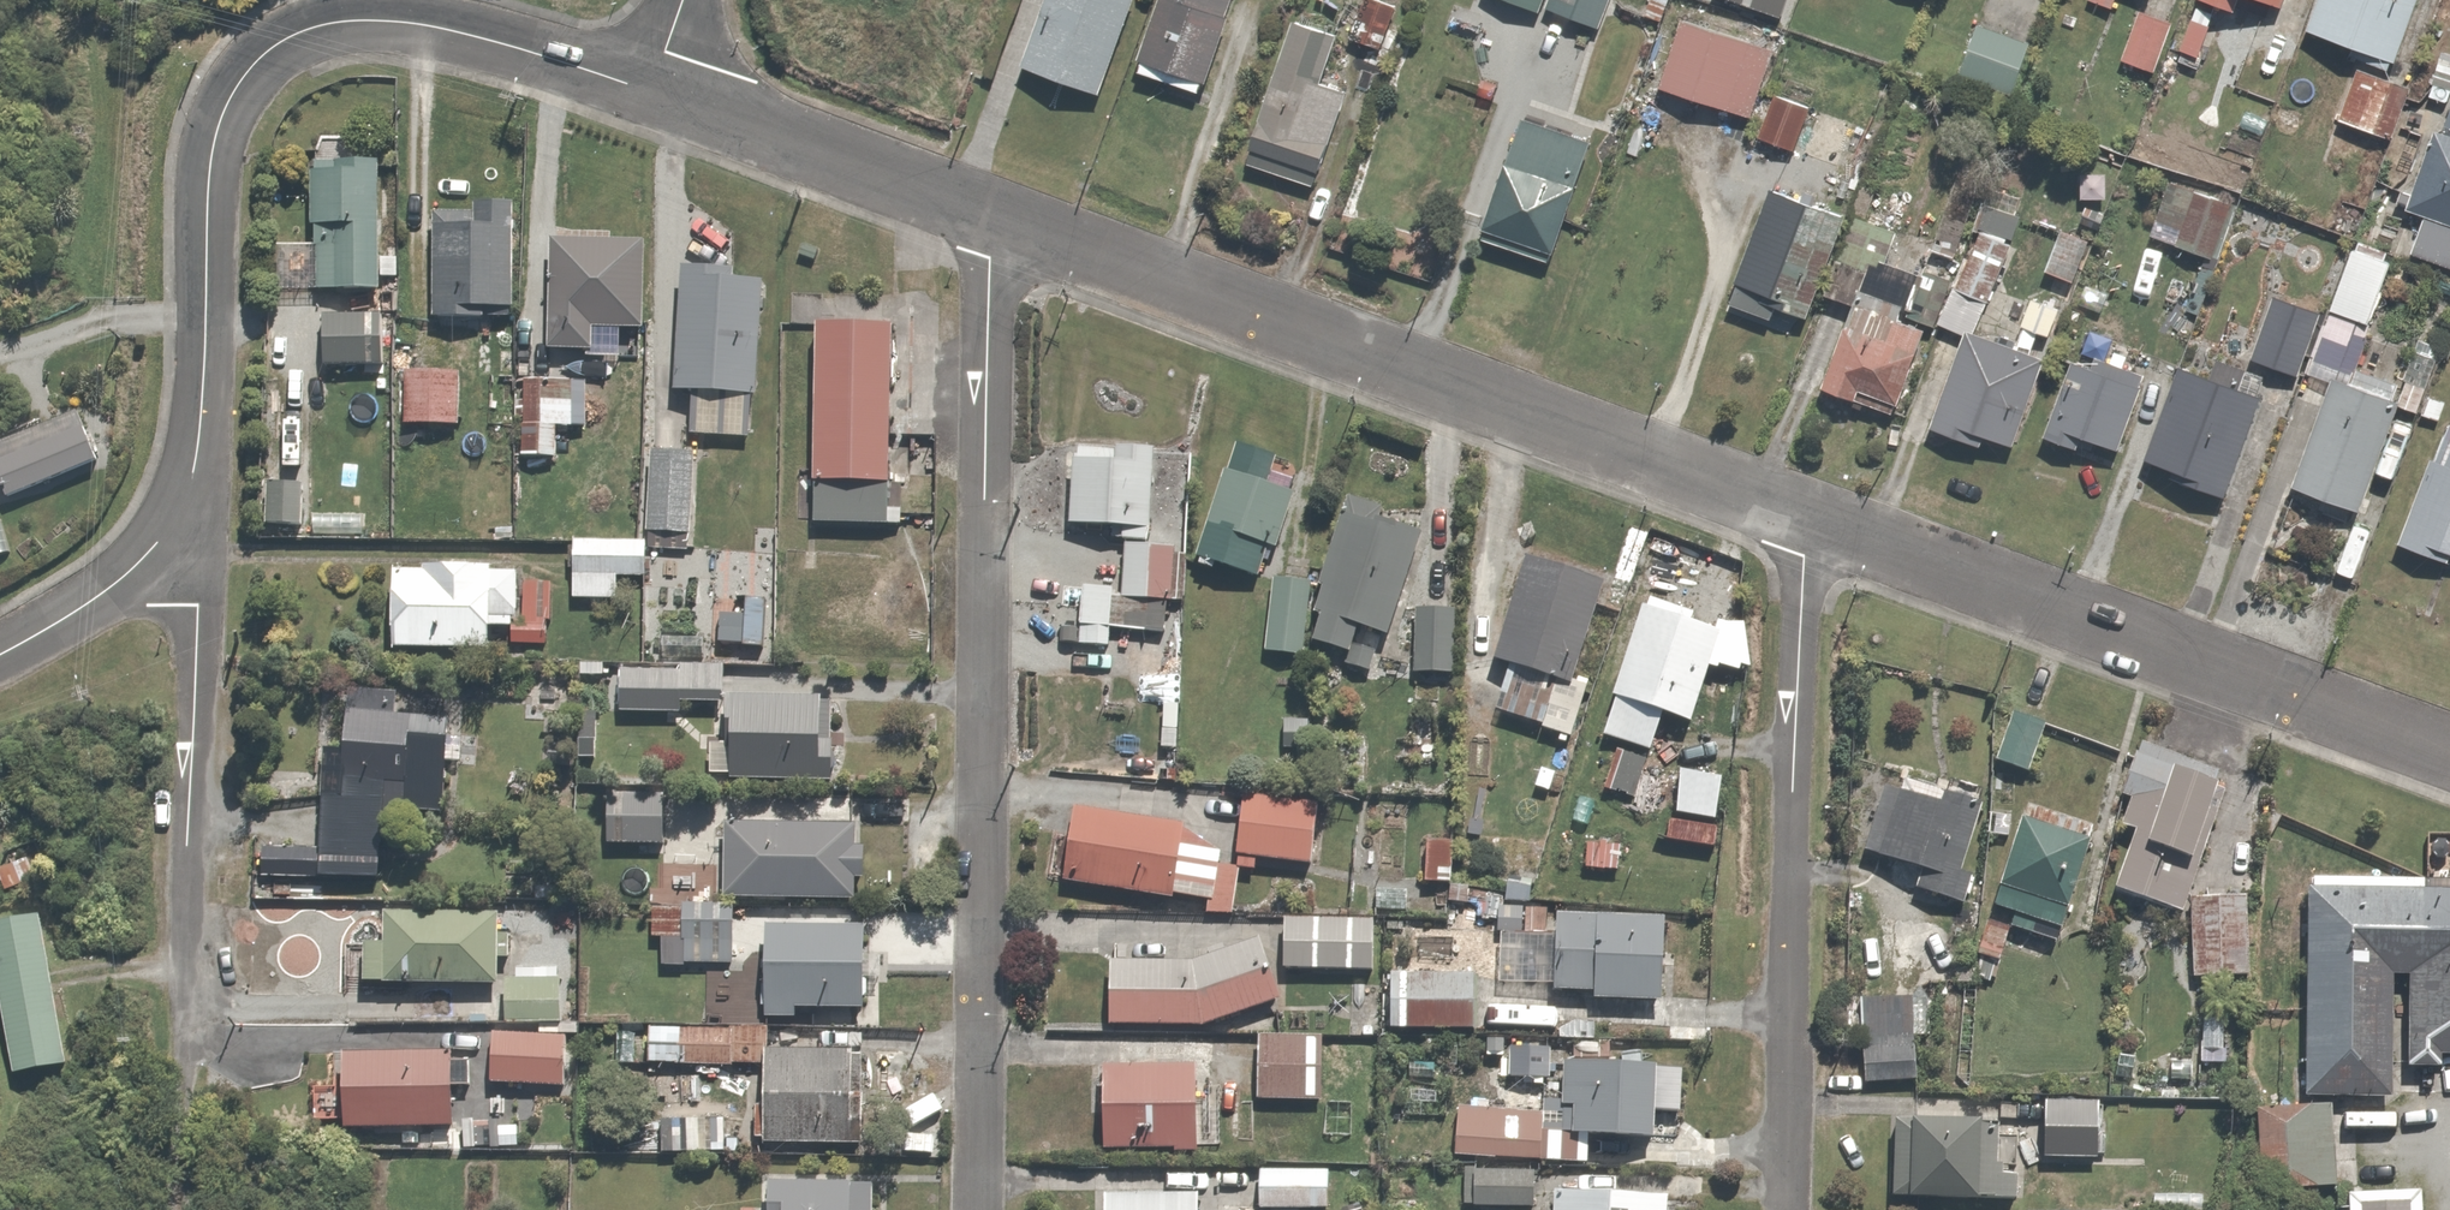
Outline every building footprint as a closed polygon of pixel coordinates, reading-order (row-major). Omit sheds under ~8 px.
[(1034,63),(1113,92),(1146,0),(1056,0),(1034,63)] [(1150,66),(1214,88),(1244,0),(1172,0),(1150,66)] [(1382,0),(1370,0),(1358,37),(1393,48),(1406,8),(1382,0)] [(1558,9),(1607,30),(1620,0),(1561,0),(1558,9)] [(2250,14),(2255,0),(2210,0),(2250,14)] [(2292,13),(2297,0),(2257,0),(2292,13)] [(2316,29),(2404,66),(2432,0),(2329,0),(2316,29)] [(2179,21),(2152,10),(2131,59),(2158,70),(2179,21)] [(2224,30),(2200,19),(2185,51),(2210,62),(2224,30)] [(1781,53),(1687,20),(1663,88),(1758,121),(1781,53)] [(1336,83),(1352,39),(1310,24),(1259,165),(1322,187),(1357,91),(1336,83)] [(1984,31),(1969,75),(2024,94),(2040,50),(1984,31)] [(2414,91),(2369,73),(2349,122),(2394,140),(2414,91)] [(1815,112),(1782,99),(1766,138),(1800,151),(1815,112)] [(1604,144),(1534,118),(1493,228),(1562,254),(1604,144)] [(2449,131),(2420,213),(2449,224),(2449,131)] [(391,257),(392,164),(385,164),(385,135),(322,135),(321,251),(286,251),(286,296),(390,296),(390,282),(409,282),(409,258),(391,257)] [(2020,300),(2010,297),(2035,214),(2003,204),(1984,266),(1964,260),(1989,177),(1965,169),(1932,276),(1912,270),(1923,236),(1862,217),(1838,297),(1866,305),(1837,396),(1907,417),(1936,326),(1975,338),(1946,430),(2020,453),(2050,357),(2035,353),(1986,336),(1989,329),(2009,336),(2020,300)] [(2240,206),(2177,185),(2158,243),(2221,264),(2240,206)] [(1854,218),(1782,190),(1737,307),(1777,323),(1785,303),(1816,315),(1854,218)] [(445,215),(443,323),(493,324),(493,320),(519,321),(519,312),(527,312),(528,206),(486,205),(485,215),(445,215)] [(562,243),(560,354),(595,354),(595,361),(643,362),(644,333),(655,333),(656,245),(562,243)] [(2403,255),(2367,243),(2344,311),(2381,323),(2403,255)] [(694,267),(685,395),(703,396),(700,439),(754,443),(757,398),(767,399),(775,285),(745,284),(746,270),(694,267)] [(2331,320),(2283,299),(2257,359),(2305,379),(2331,320)] [(385,318),(329,319),(330,367),(386,367),(385,318)] [(830,329),(821,525),(897,528),(906,332),(830,329)] [(2406,385),(2353,360),(2302,488),(2367,513),(2359,533),(2385,543),(2408,485),(2386,477),(2412,410),(2424,415),(2449,352),(2424,342),(2406,385)] [(2218,381),(2189,370),(2154,463),(2238,495),(2275,399),(2266,396),(2273,378),(2226,360),(2218,381)] [(2154,393),(2085,362),(2051,438),(2090,455),(2096,440),(2127,454),(2154,393)] [(470,428),(471,375),(413,374),(413,427),(470,428)] [(534,385),(532,463),(567,464),(568,431),(582,431),(583,387),(534,385)] [(12,498),(104,462),(86,415),(0,449),(0,466),(12,498)] [(2446,429),(2401,549),(2449,567),(2449,431),(2446,429)] [(1163,453),(1084,449),(1080,529),(1159,533),(1163,453)] [(1288,463),(1250,449),(1211,561),(1272,583),(1301,498),(1279,491),(1288,463)] [(702,535),(704,455),(655,454),(653,534),(702,535)] [(274,489),(274,527),(310,527),(310,489),(274,489)] [(1440,527),(1363,500),(1323,615),(1332,618),(1322,647),(1358,659),(1355,666),(1383,676),(1389,658),(1393,659),(1440,527)] [(16,556),(8,525),(0,527),(0,560),(16,556)] [(656,580),(657,543),(584,541),(582,600),(627,602),(628,579),(656,580)] [(1185,556),(1134,551),(1129,603),(1180,608),(1185,556)] [(1619,591),(1541,560),(1503,656),(1521,663),(1509,694),(1568,718),(1619,591)] [(403,653),(505,653),(505,631),(520,631),(520,647),(531,646),(531,661),(554,661),(554,617),(532,617),(532,571),(403,571),(403,653)] [(1318,586),(1279,584),(1274,655),(1314,657),(1318,586)] [(1119,590),(1089,591),(1091,643),(1121,642),(1119,590)] [(1660,756),(1673,719),(1708,731),(1742,630),(1657,601),(1624,700),(1641,706),(1628,745),(1660,756)] [(1463,609),(1422,609),(1423,677),(1464,677),(1463,609)] [(630,671),(629,715),(690,716),(690,706),(733,707),(734,674),(630,671)] [(452,819),(458,721),(414,719),(415,694),(359,691),(356,744),(319,742),(318,770),(332,771),(328,852),(274,849),(273,876),(392,882),(395,816),(452,819)] [(729,783),(841,784),(842,700),(737,700),(736,738),(719,738),(719,775),(729,775),(729,783)] [(2057,728),(2024,714),(2004,759),(2038,773),(2057,728)] [(1331,722),(1293,720),(1291,752),(1329,755),(1331,722)] [(2245,780),(2146,746),(2123,821),(2143,827),(2124,889),(2196,911),(2198,981),(2259,980),(2256,898),(2204,900),(2245,780)] [(1658,767),(1627,751),(1610,783),(1641,799),(1658,767)] [(1691,789),(1676,779),(1656,810),(1671,820),(1691,789)] [(1909,798),(1893,793),(1873,854),(1929,873),(1923,889),(1976,907),(1985,880),(1967,874),(1990,807),(1915,782),(1909,798)] [(614,844),(670,845),(671,797),(615,796),(614,844)] [(1331,801),(1255,796),(1251,857),(1327,862),(1331,801)] [(2109,832),(2039,808),(2003,911),(2024,919),(2021,927),(2058,940),(2060,932),(2073,936),(2109,832)] [(1193,825),(1086,810),(1076,882),(1220,901),(1226,853),(1189,848),(1193,825)] [(734,900),(865,902),(865,877),(875,877),(875,853),(862,853),(863,830),(736,828),(734,900)] [(1464,844),(1437,843),(1435,884),(1463,885),(1464,844)] [(2318,879),(2317,1099),(2404,1099),(2405,980),(2420,981),(2420,1066),(2449,1066),(2449,880),(2318,879)] [(694,964),(741,963),(740,907),(689,908),(689,915),(679,915),(679,941),(694,941),(694,964)] [(1679,917),(1512,909),(1509,985),(1568,987),(1568,996),(1675,1001),(1679,917)] [(509,988),(508,915),(394,917),(394,945),(375,945),(376,985),(396,985),(396,990),(509,988)] [(2,929),(24,1076),(74,1068),(52,921),(2,929)] [(1293,922),(1291,969),(1383,972),(1385,925),(1293,922)] [(2019,930),(1998,924),(1989,956),(2011,962),(2019,930)] [(876,953),(876,929),(776,929),(776,1019),(805,1019),(805,1013),(876,1013),(876,983),(893,983),(893,953),(876,953)] [(1124,957),(1123,1029),(1281,1031),(1282,944),(1200,943),(1200,958),(1124,957)] [(515,1022),(571,1021),(569,969),(522,970),(522,980),(513,981),(515,1022)] [(1487,976),(1397,978),(1398,1037),(1488,1035),(1487,976)] [(1902,1003),(1873,1004),(1874,1080),(1921,1079),(1921,1043),(1903,1043),(1902,1003)] [(2232,1018),(2212,1018),(2212,1065),(2232,1065),(2232,1018)] [(656,1068),(741,1068),(741,1028),(656,1028),(656,1068)] [(499,1105),(529,1105),(529,1067),(561,1067),(561,1063),(578,1062),(578,1029),(499,1029),(499,1105)] [(1332,1039),(1270,1038),(1270,1101),(1331,1101),(1332,1039)] [(779,1045),(775,1144),(859,1147),(862,1048),(779,1045)] [(1558,1048),(1514,1047),(1514,1079),(1557,1080),(1558,1048)] [(355,1130),(462,1129),(461,1054),(354,1056),(355,1130)] [(1117,1066),(1115,1150),(1208,1151),(1210,1068),(1117,1066)] [(1687,1069),(1572,1068),(1572,1109),(1586,1109),(1585,1137),(1665,1138),(1666,1116),(1687,1116),(1687,1069)] [(1551,1110),(1464,1107),(1462,1156),(1569,1159),(1569,1132),(1550,1131),(1551,1110)] [(2106,1107),(2054,1109),(2056,1161),(2108,1159),(2106,1107)] [(2337,1108),(2268,1110),(2271,1197),(2340,1195),(2337,1108)] [(668,1156),(751,1156),(751,1119),(668,1118),(668,1156)] [(2012,1203),(2014,1128),(1903,1127),(1903,1201),(2012,1203)] [(1481,1169),(1480,1209),(1492,1209),(1539,1209),(1540,1171),(1481,1169)] [(1266,1171),(1266,1209),(1341,1209),(1341,1171),(1266,1171)] [(874,1186),(774,1185),(774,1209),(873,1209),(874,1186)] [(1115,1209),(1209,1209),(1209,1195),(1115,1193),(1115,1209)] [(1563,1197),(1562,1209),(1676,1209),(1676,1201),(1563,1197)] [(2357,1198),(2357,1209),(2431,1209),(2431,1197),(2357,1198)]
